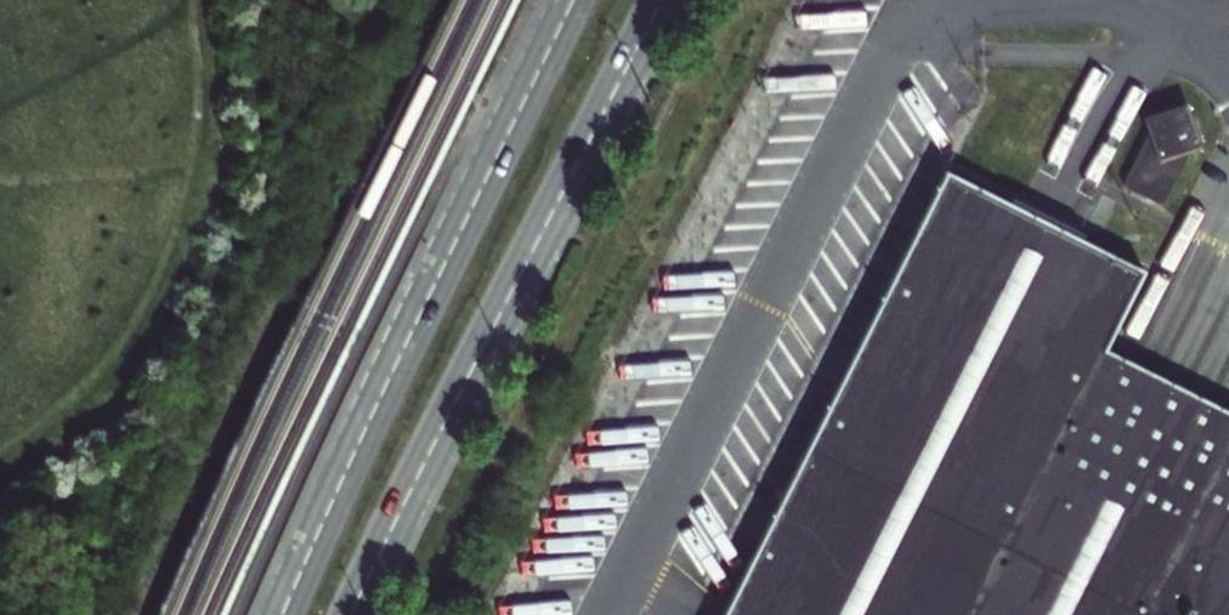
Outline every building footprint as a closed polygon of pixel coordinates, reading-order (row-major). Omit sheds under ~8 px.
[(1125,184),(1127,191),(1155,202),(1160,203),(1163,201),(1183,156),(1184,152),(1181,147),(1191,143),(1181,114),(1154,123),(1157,132),(1148,134),(1126,177),(1125,184)] [(725,614),(1228,614),(1228,414),(1105,351),(1144,275),(1081,243),(1084,237),(1010,200),(1007,205),(947,175),(725,614)]
